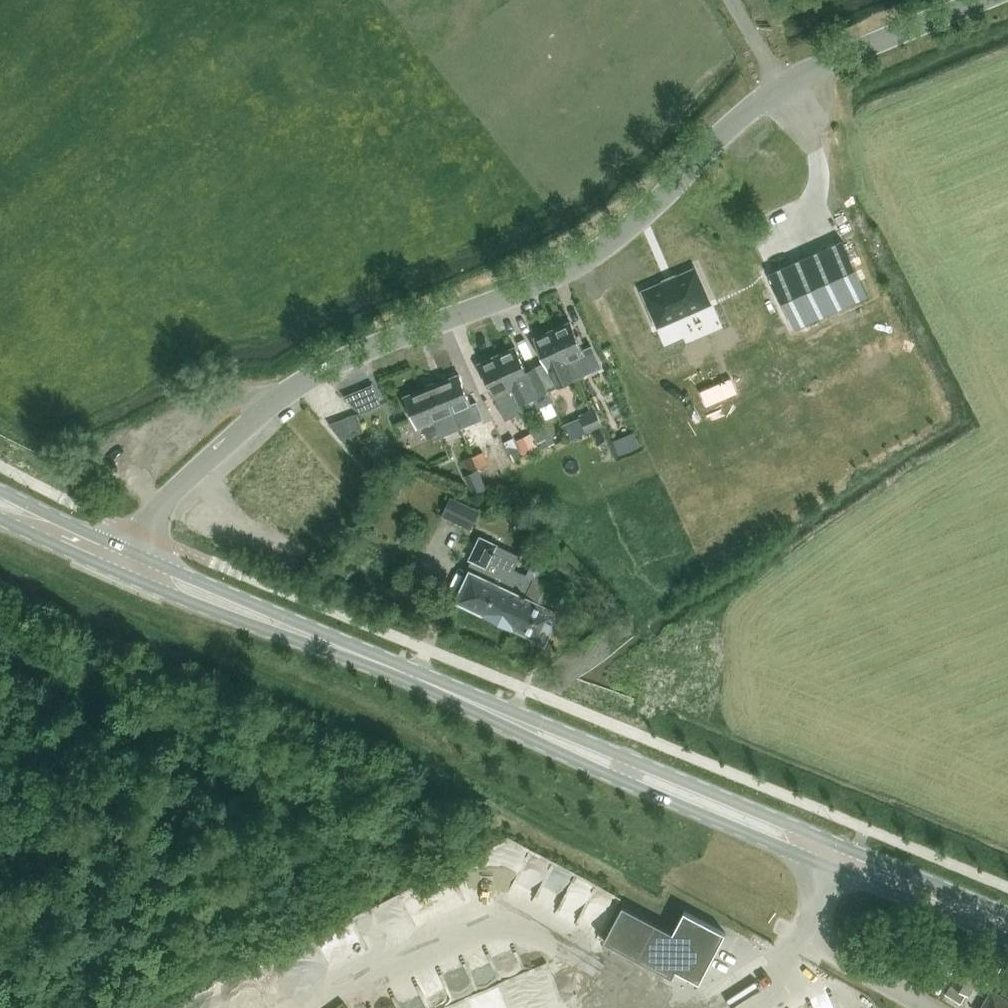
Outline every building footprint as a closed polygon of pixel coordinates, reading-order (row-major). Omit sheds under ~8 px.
[(862,283),(837,228),(764,261),(790,316),(862,283)] [(709,302),(695,270),(675,278),(665,282),(666,282),(645,291),(659,323),(709,302)] [(571,323),(553,331),(574,377),(601,365),(594,348),(585,352),(571,323)] [(574,377),(553,331),(535,340),(549,371),(557,386),(574,378),(574,377)] [(517,348),(498,356),(519,402),(533,396),(539,408),(552,402),(540,375),(531,379),(517,348)] [(519,402),(498,356),(480,365),(494,396),(505,420),(524,411),(519,402)] [(442,381),(461,426),(472,422),(466,407),(472,405),(459,374),(442,381)] [(461,426),(442,381),(422,389),(435,420),(443,417),(452,437),(464,432),(461,426)] [(441,435),(435,420),(422,389),(405,396),(417,427),(424,425),(430,440),(441,435)] [(362,413),(353,392),(344,396),(362,413)] [(602,424),(595,407),(579,414),(581,417),(563,424),(569,438),(602,424)] [(363,431),(357,413),(344,418),(350,437),(363,431)] [(555,441),(546,422),(531,429),(533,432),(537,442),(540,441),(543,447),(555,441)] [(539,446),(537,442),(533,432),(517,439),(524,453),(539,446)] [(513,437),(504,441),(514,461),(523,456),(513,437)] [(640,448),(635,437),(615,445),(620,457),(640,448)] [(483,450),(472,455),(477,469),(479,468),(489,464),(483,450)] [(477,469),(472,455),(463,459),(469,473),(477,469)] [(469,473),(465,474),(473,494),(487,488),(479,468),(477,469),(469,473)] [(389,488),(399,493),(405,481),(394,476),(389,488)] [(353,493),(345,503),(357,512),(365,502),(353,493)] [(451,496),(442,516),(471,529),(480,509),(451,496)] [(470,571),(457,600),(511,626),(544,641),(557,612),(570,584),(539,569),(542,562),(533,557),(525,575),(514,569),(520,556),(497,544),(481,537),(470,559),(472,560),(468,570),(470,571)] [(680,963),(703,975),(726,932),(685,910),(673,931),(623,904),(604,940),(673,976),(680,963)] [(939,993),(965,950),(948,940),(922,983),(939,993)] [(1002,968),(988,962),(987,964),(970,955),(946,994),(963,1004),(979,977),(991,985),(1002,968)] [(1000,995),(993,991),(982,1007),(1007,1007),(1007,983),(1000,995)]
